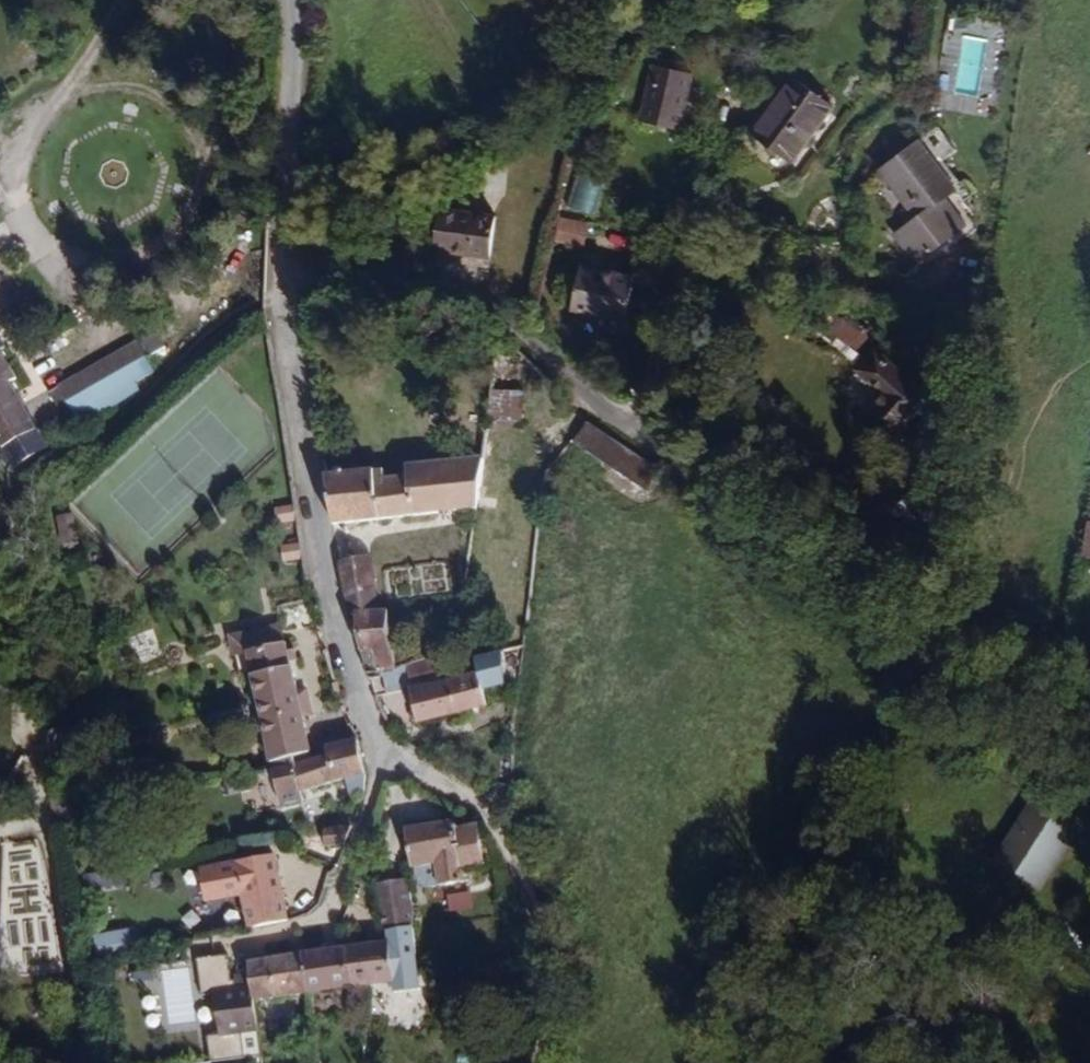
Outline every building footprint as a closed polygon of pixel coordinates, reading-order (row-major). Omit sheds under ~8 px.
[(662,87),(674,34),(630,27),(619,77),(662,87)] [(777,159),(817,103),(775,75),(736,131),(777,159)] [(945,191),(910,141),(871,168),(905,219),(883,234),(902,261),(953,227),(934,199),(945,191)] [(471,249),(475,209),(420,203),(417,244),(471,249)] [(556,240),(585,242),(587,220),(558,217),(556,240)] [(605,330),(614,288),(560,277),(550,319),(605,330)] [(12,380),(28,407),(107,356),(91,330),(12,380)] [(872,439),(911,399),(859,348),(839,367),(861,390),(842,410),(872,439)] [(522,356),(497,357),(487,414),(521,415),(522,356)] [(3,440),(35,419),(28,407),(12,380),(0,362),(0,436),(3,440)] [(660,468),(585,420),(573,440),(646,489),(660,468)] [(488,479),(354,494),(358,530),(490,512),(488,479)] [(72,513),(55,516),(60,547),(78,544),(72,513)] [(1080,548),(1089,550),(1089,519),(1085,518),(1080,548)] [(299,542),(280,545),(283,563),(302,559),(299,542)] [(387,569),(363,572),(371,629),(377,628),(397,627),(387,569)] [(377,628),(382,670),(425,662),(445,661),(440,625),(397,627),(377,628)] [(1073,642),(1076,631),(1060,627),(1059,638),(1073,642)] [(123,641),(124,661),(159,659),(158,640),(123,641)] [(295,675),(290,648),(271,654),(276,680),(295,675)] [(281,753),(283,772),(300,770),(317,768),(308,725),(320,724),(318,711),(303,712),(295,675),(276,680),(271,654),(246,660),(268,755),(281,753)] [(445,661),(425,662),(434,702),(459,697),(454,661),(445,661)] [(530,704),(524,670),(499,675),(501,688),(505,708),(530,704)] [(507,719),(505,708),(501,688),(459,697),(434,702),(439,732),(507,719)] [(376,779),(365,746),(340,752),(338,765),(317,768),(300,770),(303,790),(376,779)] [(303,790),(300,770),(285,772),(290,800),(312,796),(311,789),(303,790)] [(1048,811),(1023,795),(980,864),(1021,891),(1064,822),(1048,811)] [(467,861),(495,854),(490,829),(457,834),(454,828),(409,837),(413,863),(422,863),(441,860),(445,880),(469,876),(467,861)] [(21,850),(22,882),(40,882),(39,850),(21,850)] [(247,883),(283,872),(277,851),(241,861),(247,883)] [(426,882),(445,880),(441,860),(422,863),(426,882)] [(85,890),(122,881),(119,867),(81,876),(85,890)] [(389,908),(420,905),(416,879),(401,882),(397,870),(382,870),(389,908)] [(258,923),(295,914),(283,872),(247,883),(258,923)] [(467,888),(445,895),(450,913),(472,907),(467,888)] [(16,972),(50,968),(43,904),(9,908),(16,972)] [(411,924),(423,924),(420,905),(389,908),(392,927),(411,924)] [(393,935),(398,969),(396,990),(420,987),(411,924),(392,927),(393,935)] [(96,955),(132,948),(128,928),(92,936),(96,955)] [(350,976),(398,969),(393,935),(345,942),(350,976)] [(304,948),(311,983),(350,976),(345,942),(304,948)] [(257,991),(311,983),(304,948),(251,957),(255,982),(238,985),(239,994),(257,991)] [(216,987),(230,985),(225,955),(196,960),(202,995),(217,992),(216,987)] [(260,1009),(257,991),(239,994),(238,985),(230,985),(216,987),(217,992),(224,1032),(256,1027),(263,1026),(260,1009)] [(264,1009),(260,1009),(263,1026),(269,1025),(264,1009)] [(256,1027),(224,1032),(205,1036),(210,1062),(262,1055),(256,1027)]
